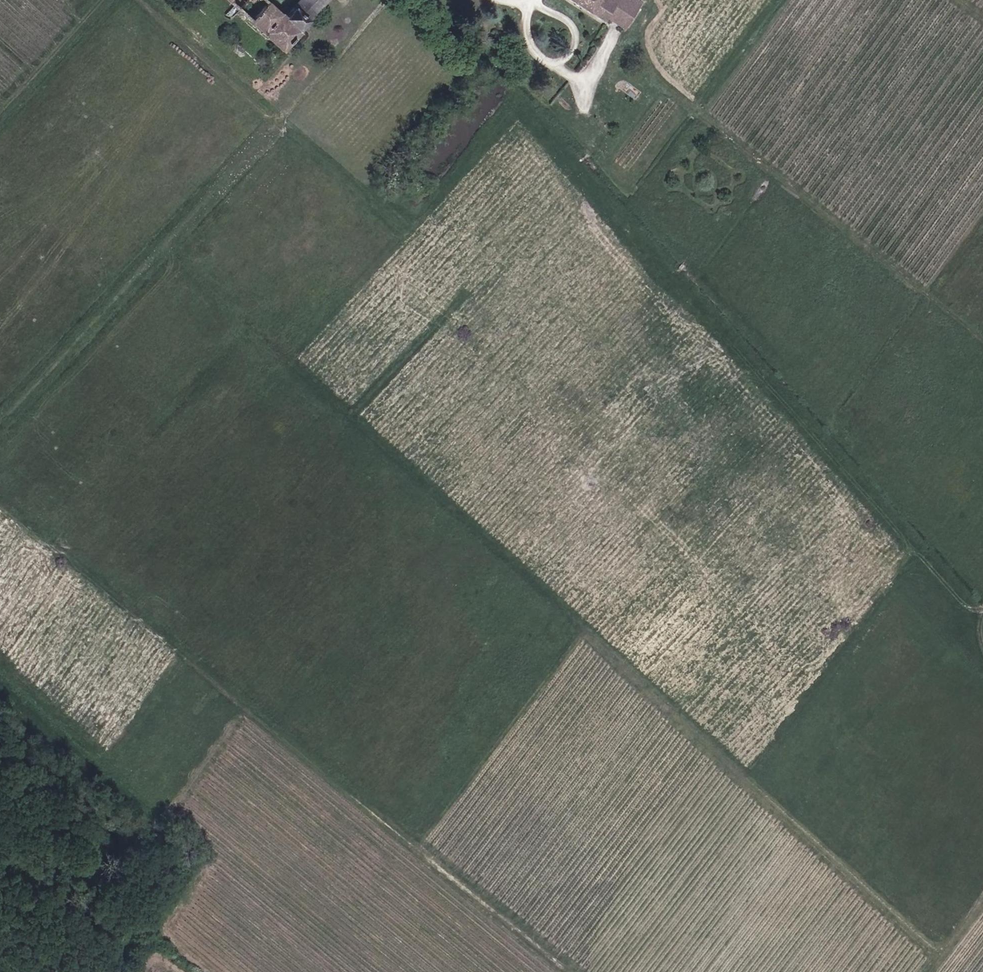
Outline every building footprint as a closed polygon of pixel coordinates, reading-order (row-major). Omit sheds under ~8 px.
[(264,0),(226,0),(233,6),(239,11),(262,32),(261,34),(280,51),(297,33),(297,32),(326,0),(300,0),(284,17),(279,12),(278,13),(264,0)] [(590,12),(591,12),(605,21),(607,18),(625,29),(642,2),(639,0),(571,0),(590,12)] [(239,11),(233,6),(225,15),(230,20),(239,11)]
